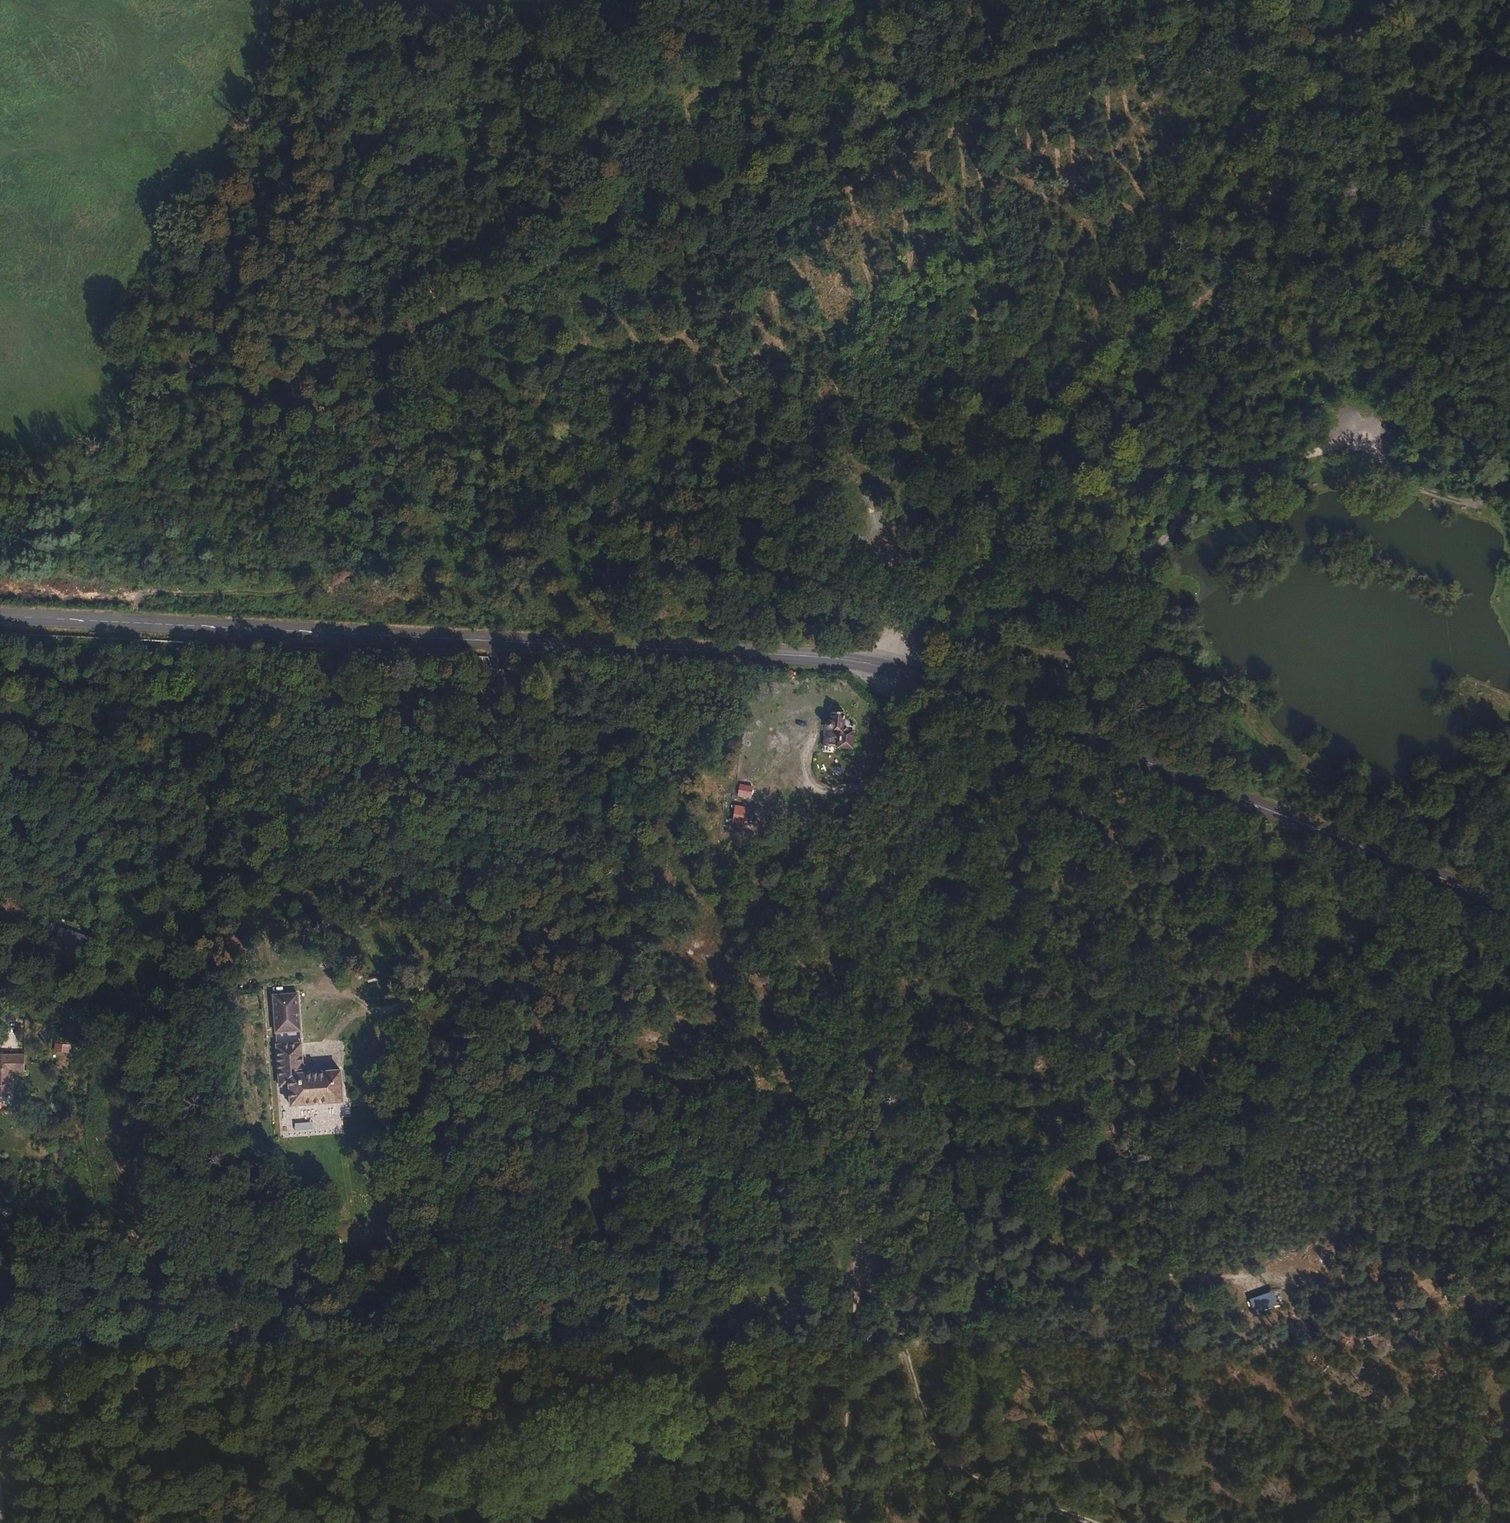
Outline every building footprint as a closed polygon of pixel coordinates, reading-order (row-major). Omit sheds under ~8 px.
[(846,741),(846,733),(846,726),(839,725),(839,717),(828,716),(828,725),(819,725),(818,736),(825,737),(825,743),(833,743),(832,754),(838,754),(846,750),(846,741)] [(738,783),(737,796),(752,797),(753,784),(738,783)] [(298,993),(273,995),(280,1087),(290,1087),(292,1106),(306,1106),(308,1121),(354,1118),(353,1101),(345,1102),(343,1071),(305,1073),(298,993)] [(53,1041),(53,1051),(67,1051),(67,1042),(53,1041)] [(67,1060),(67,1051),(53,1052),(53,1060),(67,1060)] [(0,1055),(0,1073),(15,1073),(26,1073),(26,1055),(0,1055)] [(15,1073),(0,1073),(0,1096),(15,1096),(15,1073)]
